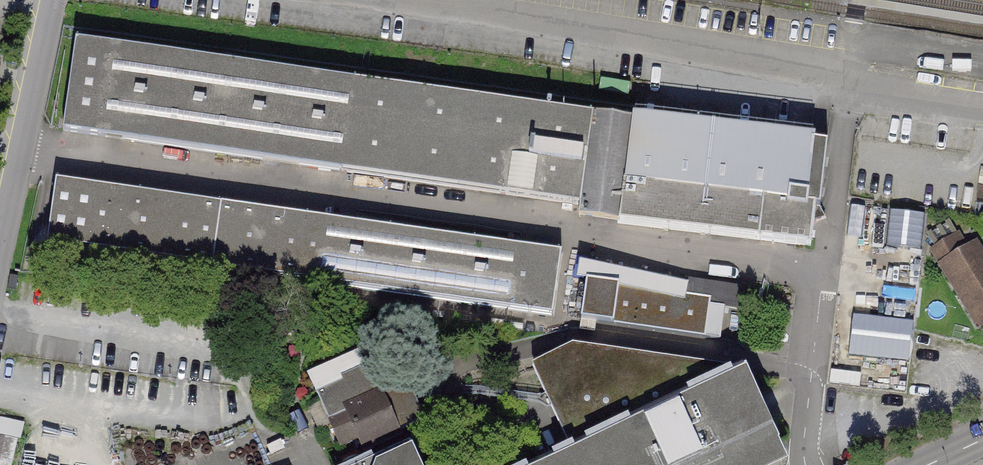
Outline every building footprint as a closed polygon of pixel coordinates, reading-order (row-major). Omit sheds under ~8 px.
[(820,207),(827,146),(812,144),(813,139),(633,117),(633,120),(76,41),(63,131),(580,205),(578,217),(619,223),(810,246),(814,221),(824,217),(819,208),(820,207)] [(560,248),(55,182),(47,247),(552,312),(560,248)] [(967,227),(934,246),(982,327),(982,254),(967,227)] [(588,276),(582,320),(718,338),(724,294),(588,276)] [(914,320),(857,313),(852,352),(909,359),(914,320)] [(742,367),(576,346),(533,362),(568,438),(508,464),(786,464),(742,367)] [(392,355),(314,385),(341,453),(419,423),(392,355)] [(414,450),(380,464),(420,464),(414,450)]
